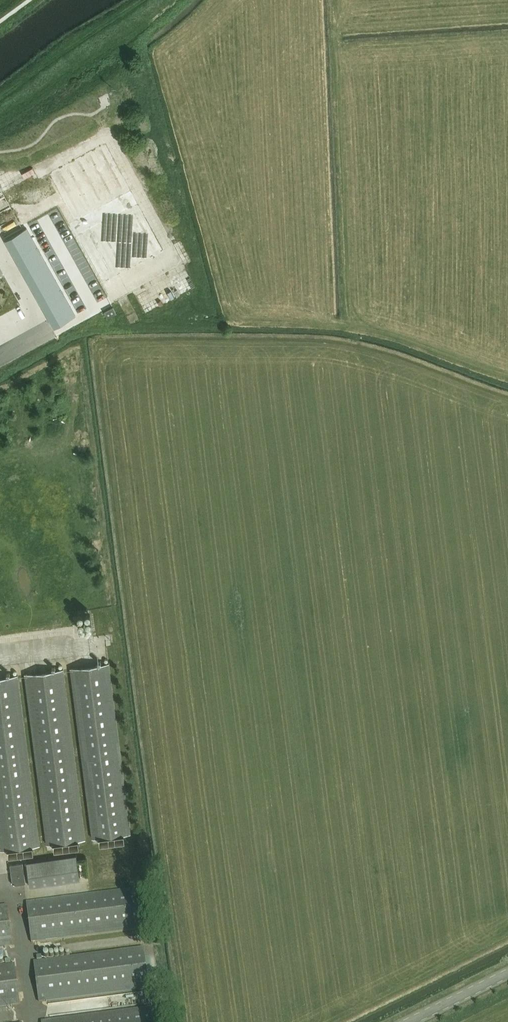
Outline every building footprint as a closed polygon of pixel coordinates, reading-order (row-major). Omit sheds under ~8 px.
[(166,254),(113,141),(52,170),(76,221),(18,249),(15,234),(14,230),(0,236),(0,279),(9,275),(18,296),(17,288),(22,290),(30,286),(32,298),(45,296),(47,301),(43,303),(53,307),(58,306),(57,302),(54,300),(53,296),(60,294),(67,277),(70,276),(73,282),(71,288),(64,292),(73,295),(73,297),(166,254)] [(0,186),(0,211),(14,205),(4,184),(0,186)] [(24,325),(18,327),(20,332),(34,325),(24,305),(16,309),(24,325)] [(113,307),(104,311),(107,317),(116,314),(113,307)] [(19,330),(20,347),(34,347),(34,330),(19,330)] [(131,833),(109,663),(70,668),(92,838),(99,837),(100,844),(125,841),(124,834),(131,833)] [(86,839),(64,669),(24,674),(46,844),(54,843),(55,850),(79,847),(79,840),(86,839)] [(18,675),(0,677),(0,844),(1,850),(8,849),(9,856),(34,853),(33,846),(40,845),(18,675)] [(80,879),(77,855),(27,862),(31,887),(80,879)] [(10,864),(13,884),(26,882),(23,862),(10,864)] [(135,888),(28,902),(33,942),(140,928),(139,918),(145,917),(143,897),(136,898),(135,888)] [(12,944),(7,905),(0,906),(0,946),(12,944)] [(143,947),(35,961),(40,1001),(148,987),(147,977),(153,976),(150,956),(144,957),(143,947)] [(21,1003),(15,963),(0,965),(0,1006),(21,1003)] [(43,1021),(159,1021),(158,1016),(152,1016),(151,1007),(43,1021)]
